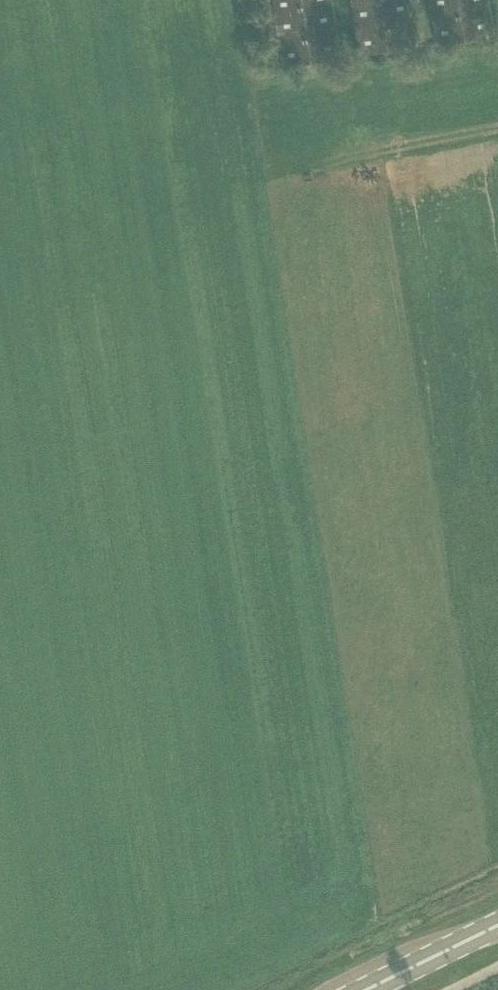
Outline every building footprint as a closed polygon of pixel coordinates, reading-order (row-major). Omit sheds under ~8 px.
[(279,63),(337,55),(329,0),(270,0),(279,63)] [(361,52),(414,44),(408,0),(353,0),(361,52)] [(435,42),(495,33),(490,0),(429,0),(435,42)]
